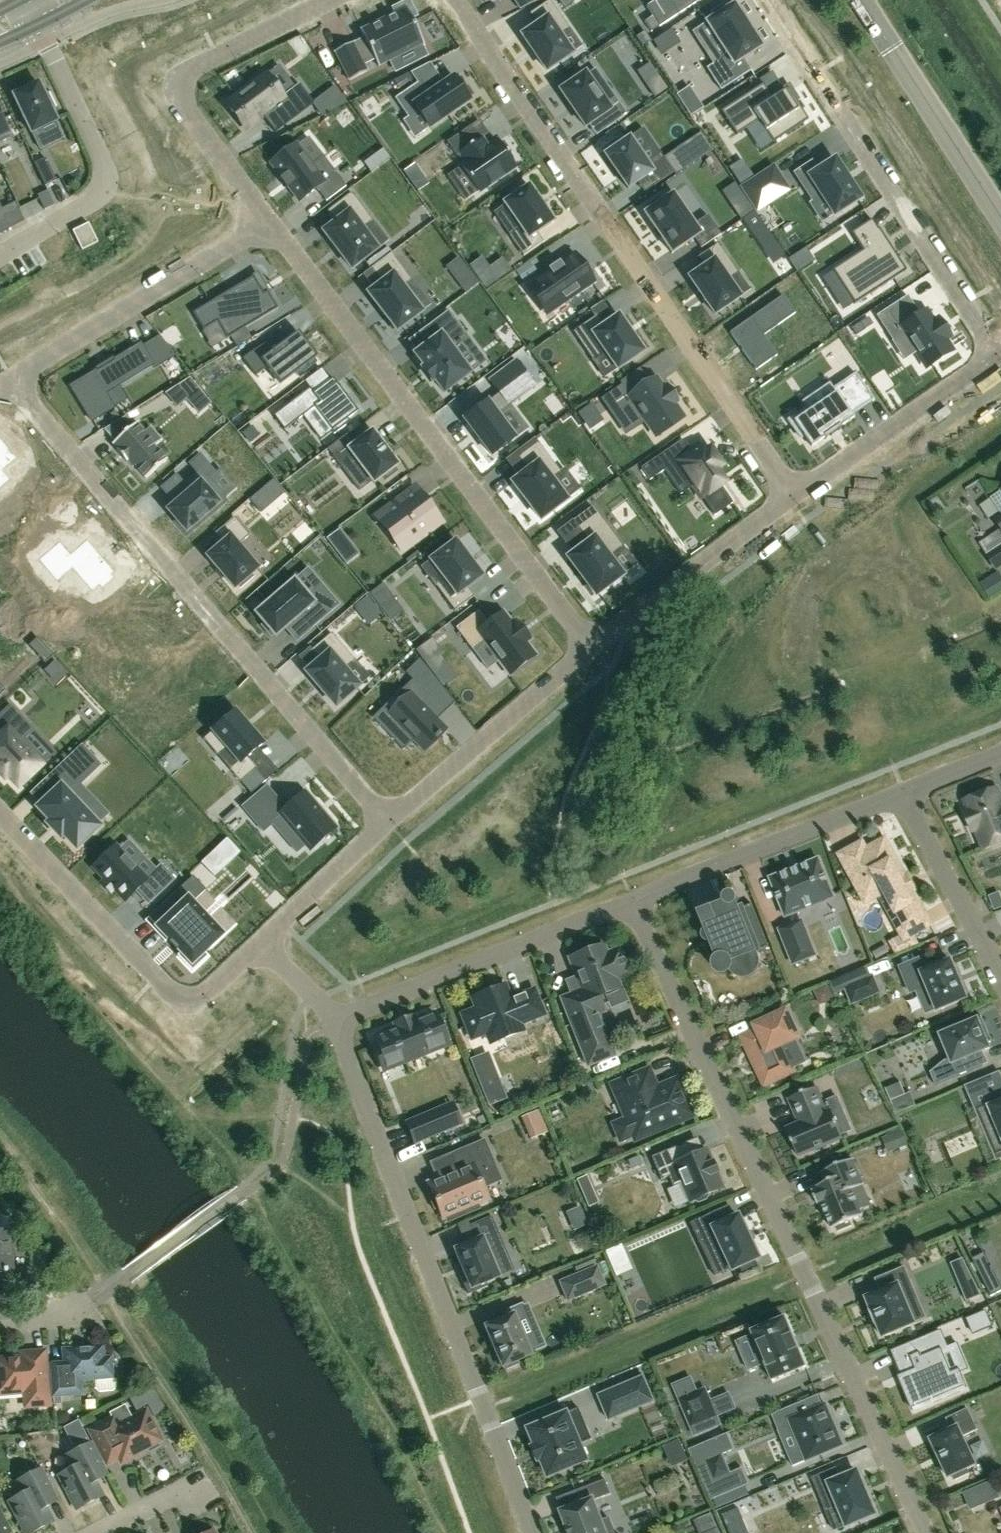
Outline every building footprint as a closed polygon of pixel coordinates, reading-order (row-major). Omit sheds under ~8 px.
[(335,50),(350,79),(368,70),(364,63),(375,57),(378,64),(424,41),(411,16),(416,14),(409,0),(404,0),(392,6),(395,11),(360,29),(363,35),(335,50)] [(523,35),(530,46),(529,46),(536,56),(537,56),(547,70),(571,53),(559,35),(568,28),(549,0),(529,13),(537,25),(523,35)] [(646,6),(653,16),(660,27),(701,0),(656,0),(654,2),(646,6)] [(706,22),(692,32),(713,64),(707,68),(721,90),(751,70),(743,59),(760,48),(762,47),(761,45),(760,45),(751,31),(752,31),(744,20),(735,6),(734,4),(732,5),(733,6),(729,8),(726,3),(711,13),(714,18),(708,22),(708,21),(706,22)] [(644,30),(635,36),(642,46),(651,40),(644,30)] [(400,88),(412,79),(408,73),(396,81),(400,88)] [(585,73),(560,90),(570,104),(576,114),(576,113),(585,127),(588,125),(598,118),(606,129),(627,114),(607,85),(598,92),(586,75),(585,73)] [(266,74),(226,104),(246,129),(263,116),(275,133),(314,103),(299,84),(295,87),(283,96),(266,74)] [(417,83),(395,99),(408,117),(408,118),(418,112),(430,128),(469,101),(460,87),(461,87),(454,77),(444,84),(430,94),(421,80),(417,83)] [(655,98),(668,89),(662,81),(650,89),(655,98)] [(39,83),(14,95),(32,133),(37,144),(44,140),(39,129),(57,121),(51,110),(55,108),(48,93),(44,95),(39,83)] [(763,84),(721,111),(736,135),(759,120),(773,142),(809,120),(788,88),(772,98),(763,84)] [(689,86),(675,95),(687,112),(700,103),(689,86)] [(336,87),(325,95),(335,109),(348,102),(336,87)] [(10,138),(0,116),(0,142),(10,138)] [(471,127),(448,143),(457,156),(461,154),(466,163),(461,167),(478,192),(516,166),(507,154),(511,152),(503,141),(500,144),(498,141),(488,148),(481,139),(481,138),(480,139),(471,127)] [(608,152),(605,155),(628,189),(638,182),(647,176),(654,186),(673,172),(663,157),(660,153),(643,128),(629,138),(621,144),(619,141),(607,149),(608,152)] [(700,132),(670,152),(682,170),(712,149),(700,132)] [(297,144),(271,163),(282,177),(279,179),(280,181),(281,180),(286,187),(285,187),(286,189),(289,187),(300,201),(317,188),(326,201),(346,186),(323,155),(312,164),(298,145),(297,144)] [(35,163),(45,186),(57,180),(46,158),(35,163)] [(742,160),(729,168),(741,185),(753,177),(742,160)] [(812,160),(793,173),(812,202),(822,195),(834,215),(860,198),(850,183),(852,182),(851,180),(849,182),(845,176),(847,174),(846,173),(844,174),(835,160),(819,170),(812,160)] [(773,167),(742,188),(757,211),(789,190),(773,167)] [(505,202),(504,203),(505,205),(521,228),(509,235),(523,256),(543,242),(537,232),(552,222),(554,221),(552,219),(552,220),(544,208),(544,207),(539,199),(538,199),(530,187),(529,185),(527,187),(528,187),(526,188),(523,185),(511,193),(513,197),(506,202),(505,202)] [(47,191),(38,195),(45,210),(54,205),(47,191)] [(336,222),(324,231),(333,244),(333,245),(341,256),(342,255),(351,268),(377,249),(361,228),(372,220),(351,193),(327,211),(336,222)] [(646,212),(644,213),(645,215),(646,215),(655,228),(654,228),(662,239),(671,251),(671,252),(672,253),(674,252),(673,252),(694,238),(701,248),(721,234),(707,215),(694,224),(674,195),(673,193),(671,195),(662,202),(659,198),(645,207),(648,211),(646,212)] [(732,207),(741,219),(754,210),(745,198),(732,207)] [(0,219),(0,232),(11,227),(5,216),(0,219)] [(863,250),(832,270),(855,304),(906,271),(890,246),(887,248),(882,241),(885,238),(878,227),(877,228),(872,219),(851,233),(863,250)] [(88,223),(72,231),(82,250),(98,242),(88,223)] [(704,267),(690,277),(698,290),(698,291),(705,301),(706,301),(715,314),(739,297),(740,297),(727,279),(737,272),(717,243),(698,257),(704,267)] [(804,249),(788,259),(796,271),(812,260),(804,249)] [(550,271),(534,282),(553,310),(594,281),(576,254),(561,263),(560,261),(558,262),(559,263),(550,269),(549,268),(548,269),(550,271)] [(374,289),(369,293),(379,307),(386,317),(387,316),(397,330),(421,312),(402,286),(411,279),(394,257),(375,272),(383,282),(374,289)] [(502,259),(489,269),(496,280),(510,270),(502,259)] [(530,262),(517,271),(524,281),(537,272),(530,262)] [(471,275),(460,283),(465,290),(476,282),(471,275)] [(252,277),(193,313),(204,331),(217,322),(227,339),(231,336),(238,346),(250,339),(244,329),(278,308),(268,292),(268,291),(264,294),(253,276),(252,277)] [(908,295),(876,316),(893,342),(905,334),(926,367),(952,350),(945,340),(949,337),(938,319),(934,321),(927,311),(920,315),(919,313),(915,316),(905,299),(908,297),(908,295)] [(783,296),(729,333),(755,370),(776,356),(763,336),(795,314),(783,296)] [(417,353),(415,354),(425,367),(423,368),(432,381),(434,380),(444,392),(469,374),(469,373),(450,348),(466,336),(448,312),(423,331),(431,342),(417,353)] [(594,317),(573,332),(592,360),(606,351),(618,368),(642,351),(632,337),(633,336),(626,326),(626,327),(618,316),(615,319),(604,327),(596,316),(594,317)] [(866,328),(862,322),(852,328),(856,335),(866,328)] [(249,354),(242,359),(255,376),(266,367),(280,385),(296,373),(298,376),(317,362),(314,359),(317,357),(298,332),(282,344),(276,337),(249,354)] [(160,336),(154,340),(167,361),(175,355),(160,336)] [(97,371),(71,387),(92,421),(114,408),(105,394),(153,365),(141,344),(114,360),(113,358),(107,361),(109,363),(102,368),(101,365),(95,368),(97,371)] [(518,361),(492,381),(500,392),(510,405),(512,404),(536,385),(518,361)] [(789,418),(787,420),(792,427),(797,433),(797,432),(801,438),(804,436),(811,446),(829,434),(831,436),(832,435),(830,433),(838,428),(839,430),(840,429),(839,428),(853,418),(851,415),(863,407),(862,406),(872,399),(873,401),(874,400),(856,373),(846,379),(847,379),(830,391),(833,395),(809,411),(807,408),(795,416),(795,415),(790,419),(789,418)] [(190,377),(166,393),(177,407),(186,399),(199,388),(190,377)] [(310,388),(273,415),(284,430),(303,416),(314,407),(332,431),(334,434),(350,422),(348,419),(358,411),(333,378),(330,380),(314,392),(310,387),(310,388)] [(622,385),(601,399),(614,419),(626,435),(640,425),(646,421),(656,436),(683,418),(674,404),(677,401),(667,387),(664,389),(661,386),(657,380),(656,378),(649,383),(631,396),(623,384),(622,385)] [(500,392),(464,419),(491,455),(515,438),(497,415),(510,405),(500,392)] [(591,403),(577,413),(583,422),(597,412),(591,403)] [(123,434),(113,443),(117,449),(116,450),(127,462),(128,461),(132,467),(134,465),(146,478),(166,461),(144,434),(146,433),(137,423),(126,432),(126,431),(123,434)] [(252,426),(243,433),(250,442),(259,435),(252,426)] [(347,435),(327,449),(341,467),(354,457),(373,482),(374,483),(383,476),(386,480),(397,471),(394,467),(398,465),(388,452),(388,451),(383,444),(382,444),(372,431),(354,445),(347,435)] [(10,479),(3,470),(17,457),(0,437),(0,488),(10,479)] [(519,478),(513,482),(523,496),(522,496),(530,506),(530,505),(541,519),(566,500),(551,479),(560,472),(560,471),(538,443),(519,457),(529,470),(519,478)] [(699,446),(677,461),(714,516),(733,503),(720,485),(724,482),(715,469),(721,465),(710,450),(704,454),(699,446)] [(666,452),(642,468),(650,480),(674,464),(666,452)] [(174,504),(168,510),(186,532),(226,497),(211,479),(217,474),(216,472),(200,453),(188,464),(195,472),(184,482),(182,483),(189,491),(174,504)] [(415,487),(379,514),(392,532),(397,528),(409,544),(440,520),(415,487)] [(991,498),(1000,514),(1000,491),(991,498)] [(589,542),(568,557),(596,594),(622,575),(608,556),(622,546),(592,506),(573,520),(589,542)] [(224,542),(207,556),(235,588),(236,587),(239,590),(251,579),(249,576),(257,568),(238,545),(249,535),(234,518),(216,533),(224,542)] [(334,549),(348,539),(340,529),(327,539),(334,549)] [(979,543),(996,569),(1000,565),(1000,529),(979,543)] [(60,541),(39,559),(57,581),(72,568),(92,591),(99,584),(102,588),(115,577),(112,574),(115,571),(105,559),(104,558),(98,552),(99,552),(98,550),(97,551),(87,539),(71,553),(60,541)] [(431,560),(445,578),(435,585),(436,585),(455,611),(474,596),(467,587),(481,576),(474,566),(474,565),(467,555),(466,556),(455,542),(431,560)] [(294,581),(256,613),(265,623),(262,625),(271,636),(274,634),(275,635),(285,627),(289,624),(289,625),(298,617),(298,616),(299,615),(311,628),(339,605),(320,584),(308,569),(294,581)] [(371,593),(378,603),(391,592),(384,583),(371,593)] [(369,596),(358,604),(372,623),(383,614),(369,596)] [(478,611),(456,628),(473,650),(484,642),(499,661),(509,675),(536,655),(527,642),(531,640),(517,621),(513,625),(503,612),(488,624),(478,611)] [(320,660),(307,672),(335,706),(358,686),(343,669),(354,659),(331,633),(311,650),(320,660)] [(37,637),(29,645),(45,663),(54,655),(37,637)] [(426,663),(438,654),(442,651),(432,639),(417,651),(426,663)] [(402,702),(389,715),(403,730),(393,739),(402,749),(413,739),(424,751),(440,735),(439,733),(445,727),(422,703),(440,685),(419,659),(408,670),(416,678),(396,696),(402,702)] [(55,662),(45,671),(54,680),(64,671),(55,662)] [(0,736),(0,774),(5,779),(8,776),(18,787),(41,766),(42,767),(56,754),(32,728),(10,705),(0,715),(0,734),(1,735),(0,736)] [(235,711),(203,739),(217,755),(226,747),(239,762),(230,770),(240,782),(250,794),(262,784),(265,781),(255,769),(246,758),(258,748),(263,744),(251,730),(252,730),(244,720),(243,721),(235,711)] [(58,788),(40,805),(53,818),(50,821),(63,835),(66,832),(79,846),(102,824),(70,790),(102,759),(85,741),(47,777),(58,788)] [(266,786),(242,807),(263,832),(281,816),(310,850),(336,828),(304,792),(285,808),(266,786)] [(999,803),(996,795),(998,794),(996,789),(965,801),(969,811),(965,812),(973,832),(979,830),(986,847),(984,848),(984,849),(1000,843),(1000,802),(999,803)] [(868,865),(850,875),(859,892),(866,904),(880,896),(901,935),(889,942),(895,954),(919,944),(913,934),(930,925),(912,890),(913,890),(906,878),(905,879),(887,846),(883,843),(878,843),(867,850),(864,853),(864,858),(868,865)] [(115,846),(93,867),(126,901),(139,888),(151,901),(174,879),(161,865),(146,879),(115,846)] [(786,917),(834,898),(818,859),(770,878),(786,917)] [(164,919),(155,927),(166,939),(164,941),(193,971),(208,956),(205,952),(223,935),(192,902),(201,894),(188,880),(156,910),(164,919)] [(711,910),(701,914),(705,924),(708,923),(708,925),(706,926),(708,932),(706,933),(705,934),(705,936),(705,938),(706,940),(708,941),(710,942),(712,941),(719,958),(716,961),(715,964),(715,968),(717,971),(719,974),(723,974),(727,974),(730,972),(732,970),(734,973),(737,975),(742,977),(746,977),(751,976),(754,973),(757,970),(759,965),(759,961),(757,956),(755,953),(769,947),(752,904),(739,910),(736,903),(736,899),(735,897),(733,895),(730,895),(727,896),(726,899),(726,901),(727,904),(728,906),(723,908),(721,904),(720,905),(720,906),(713,909),(714,911),(712,912),(711,910)] [(809,938),(786,947),(793,964),(816,955),(809,938)] [(581,992),(571,996),(564,999),(564,998),(563,999),(589,1063),(611,1055),(612,1058),(617,1056),(600,1015),(604,1013),(601,1005),(607,1002),(603,994),(619,988),(617,982),(633,975),(621,945),(605,952),(602,946),(571,958),(583,988),(581,992)] [(911,993),(916,991),(927,986),(937,1011),(967,998),(951,960),(939,966),(937,962),(926,966),(923,957),(900,967),(911,993)] [(880,992),(873,977),(846,989),(852,1004),(880,992)] [(504,985),(502,986),(473,997),(477,1009),(462,1014),(472,1038),(487,1032),(491,1043),(522,1031),(519,1024),(543,1014),(534,990),(510,1000),(504,985)] [(385,1071),(407,1062),(426,1055),(448,1046),(435,1013),(415,1020),(413,1017),(394,1025),(395,1028),(376,1036),(379,1044),(375,1046),(385,1071)] [(759,1031),(744,1038),(753,1055),(752,1056),(753,1057),(755,1056),(758,1063),(756,1064),(757,1065),(765,1083),(792,1071),(790,1068),(804,1062),(793,1038),(797,1037),(786,1013),(757,1027),(759,1031)] [(981,1051),(983,1051),(989,1048),(988,1044),(993,1042),(982,1016),(981,1017),(981,1019),(967,1024),(966,1022),(955,1027),(956,1029),(941,1035),(950,1057),(930,1072),(936,1085),(983,1065),(979,1056),(981,1051)] [(488,1054),(471,1060),(475,1069),(485,1065),(483,1061),(489,1058),(488,1054)] [(649,1067),(609,1084),(624,1118),(612,1123),(619,1142),(632,1137),(634,1142),(694,1117),(677,1077),(657,1085),(649,1067)] [(1000,1152),(1000,1076),(999,1072),(965,1086),(971,1099),(985,1092),(989,1103),(982,1106),(989,1125),(995,1122),(1000,1136),(995,1138),(1000,1152)] [(885,1089),(890,1101),(905,1095),(900,1083),(885,1089)] [(842,1137),(841,1134),(831,1111),(827,1113),(816,1088),(790,1099),(800,1124),(787,1129),(798,1156),(815,1149),(817,1152),(828,1148),(827,1144),(842,1137)] [(443,1111),(409,1126),(408,1126),(415,1143),(450,1129),(443,1111)] [(531,1133),(544,1128),(537,1111),(523,1116),(531,1133)] [(443,1218),(445,1217),(459,1211),(461,1210),(463,1215),(479,1208),(477,1204),(487,1199),(483,1188),(477,1173),(495,1166),(484,1140),(450,1154),(457,1171),(437,1179),(428,1183),(433,1193),(429,1195),(435,1209),(439,1207),(440,1209),(443,1218)] [(686,1154),(682,1144),(651,1157),(661,1180),(668,1176),(673,1187),(682,1183),(689,1202),(693,1200),(698,1202),(706,1199),(708,1194),(723,1188),(716,1173),(717,1172),(717,1171),(716,1172),(712,1163),(713,1163),(713,1162),(712,1162),(706,1149),(691,1155),(686,1154)] [(862,1216),(860,1209),(852,1190),(863,1185),(853,1159),(822,1172),(826,1183),(815,1188),(817,1192),(813,1193),(818,1204),(821,1203),(832,1228),(836,1227),(838,1232),(852,1226),(850,1221),(862,1216)] [(587,1175),(577,1180),(581,1190),(591,1186),(587,1175)] [(711,1213),(690,1223),(700,1244),(715,1237),(730,1269),(731,1271),(739,1267),(741,1271),(756,1264),(754,1260),(758,1258),(750,1241),(746,1231),(745,1231),(737,1214),(734,1216),(717,1224),(711,1213)] [(486,1282),(499,1277),(488,1252),(503,1245),(491,1216),(469,1225),(476,1240),(455,1249),(460,1263),(465,1274),(461,1276),(468,1294),(487,1286),(486,1282)] [(4,1272),(4,1273),(7,1273),(7,1272),(12,1271),(11,1255),(14,1255),(12,1230),(0,1231),(0,1272),(4,1272)] [(624,1256),(619,1244),(605,1250),(610,1262),(624,1256)] [(959,1280),(971,1275),(963,1259),(952,1264),(959,1280)] [(605,1285),(597,1266),(560,1282),(568,1300),(605,1285)] [(979,1273),(991,1296),(1000,1291),(1000,1285),(999,1282),(998,1282),(993,1271),(994,1270),(992,1266),(992,1267),(979,1273)] [(915,1324),(915,1322),(906,1302),(917,1298),(905,1267),(876,1279),(881,1292),(867,1298),(872,1312),(871,1312),(877,1324),(883,1337),(915,1324)] [(530,1355),(521,1332),(517,1322),(528,1317),(522,1304),(507,1310),(510,1316),(485,1326),(502,1367),(506,1365),(507,1369),(519,1364),(517,1360),(530,1355)] [(986,1311),(968,1319),(974,1334),(992,1326),(986,1311)] [(754,1334),(736,1341),(748,1371),(766,1364),(773,1379),(772,1379),(773,1381),(775,1380),(804,1368),(806,1367),(806,1365),(805,1365),(798,1350),(799,1349),(793,1335),(786,1320),(786,1319),(786,1317),(783,1318),(784,1319),(754,1331),(754,1330),(752,1331),(753,1333),(754,1333),(754,1334)] [(941,1331),(896,1350),(909,1380),(905,1381),(916,1407),(913,1408),(914,1411),(966,1389),(965,1387),(964,1387),(958,1374),(957,1371),(951,1374),(942,1352),(948,1350),(947,1347),(941,1331)] [(50,1364),(53,1396),(81,1393),(80,1380),(95,1378),(95,1387),(100,1391),(113,1389),(117,1385),(116,1379),(112,1376),(111,1357),(103,1357),(102,1346),(63,1349),(64,1363),(62,1363),(62,1364),(52,1365),(52,1364),(50,1364)] [(32,1406),(50,1405),(48,1385),(45,1351),(41,1351),(42,1352),(32,1353),(32,1352),(28,1352),(28,1356),(0,1359),(0,1395),(25,1393),(26,1407),(32,1406)] [(655,1401),(644,1376),(599,1395),(609,1421),(655,1401)] [(691,1426),(716,1416),(705,1389),(691,1395),(690,1393),(686,1395),(686,1397),(680,1400),(691,1426)] [(802,1402),(772,1414),(779,1432),(793,1427),(806,1459),(806,1461),(808,1460),(842,1446),(843,1445),(843,1444),(842,1444),(826,1406),(827,1406),(826,1404),(824,1405),(825,1405),(823,1406),(807,1413),(802,1402)] [(89,1430),(99,1449),(107,1464),(119,1458),(121,1463),(143,1451),(142,1450),(146,1448),(149,1450),(158,1446),(158,1442),(162,1440),(147,1410),(132,1418),(125,1405),(111,1413),(113,1417),(89,1430)] [(951,1430),(931,1439),(949,1478),(953,1476),(955,1480),(969,1473),(967,1469),(976,1465),(963,1437),(978,1430),(968,1408),(946,1419),(951,1430)] [(587,1458),(581,1444),(569,1415),(568,1412),(566,1414),(532,1428),(531,1428),(529,1429),(530,1431),(537,1446),(535,1447),(535,1446),(533,1447),(534,1450),(538,1459),(539,1462),(541,1461),(541,1460),(542,1460),(548,1475),(549,1477),(552,1476),(551,1476),(586,1461),(586,1462),(588,1461),(587,1458)] [(731,1473),(724,1454),(735,1450),(728,1433),(689,1449),(711,1501),(749,1484),(742,1468),(731,1473)] [(107,1475),(102,1465),(91,1443),(67,1455),(74,1468),(59,1475),(76,1509),(103,1496),(95,1481),(107,1475)] [(836,1468),(812,1478),(825,1509),(838,1504),(847,1526),(875,1514),(869,1499),(869,1498),(865,1487),(864,1487),(857,1472),(841,1479),(836,1468)] [(41,1469),(18,1481),(24,1494),(9,1501),(25,1532),(31,1532),(53,1522),(46,1507),(58,1501),(41,1469)] [(562,1511),(562,1512),(568,1527),(567,1528),(569,1532),(615,1532),(609,1518),(602,1520),(594,1501),(611,1494),(605,1479),(576,1491),(581,1504),(562,1511)] [(992,1482),(978,1488),(984,1503),(999,1497),(992,1482)] [(741,1504),(720,1513),(725,1524),(746,1515),(741,1504)] [(2,1515),(0,1512),(0,1532),(9,1532),(10,1532),(11,1532),(2,1515)] [(697,1520),(702,1532),(706,1532),(718,1528),(711,1513),(697,1520)]
